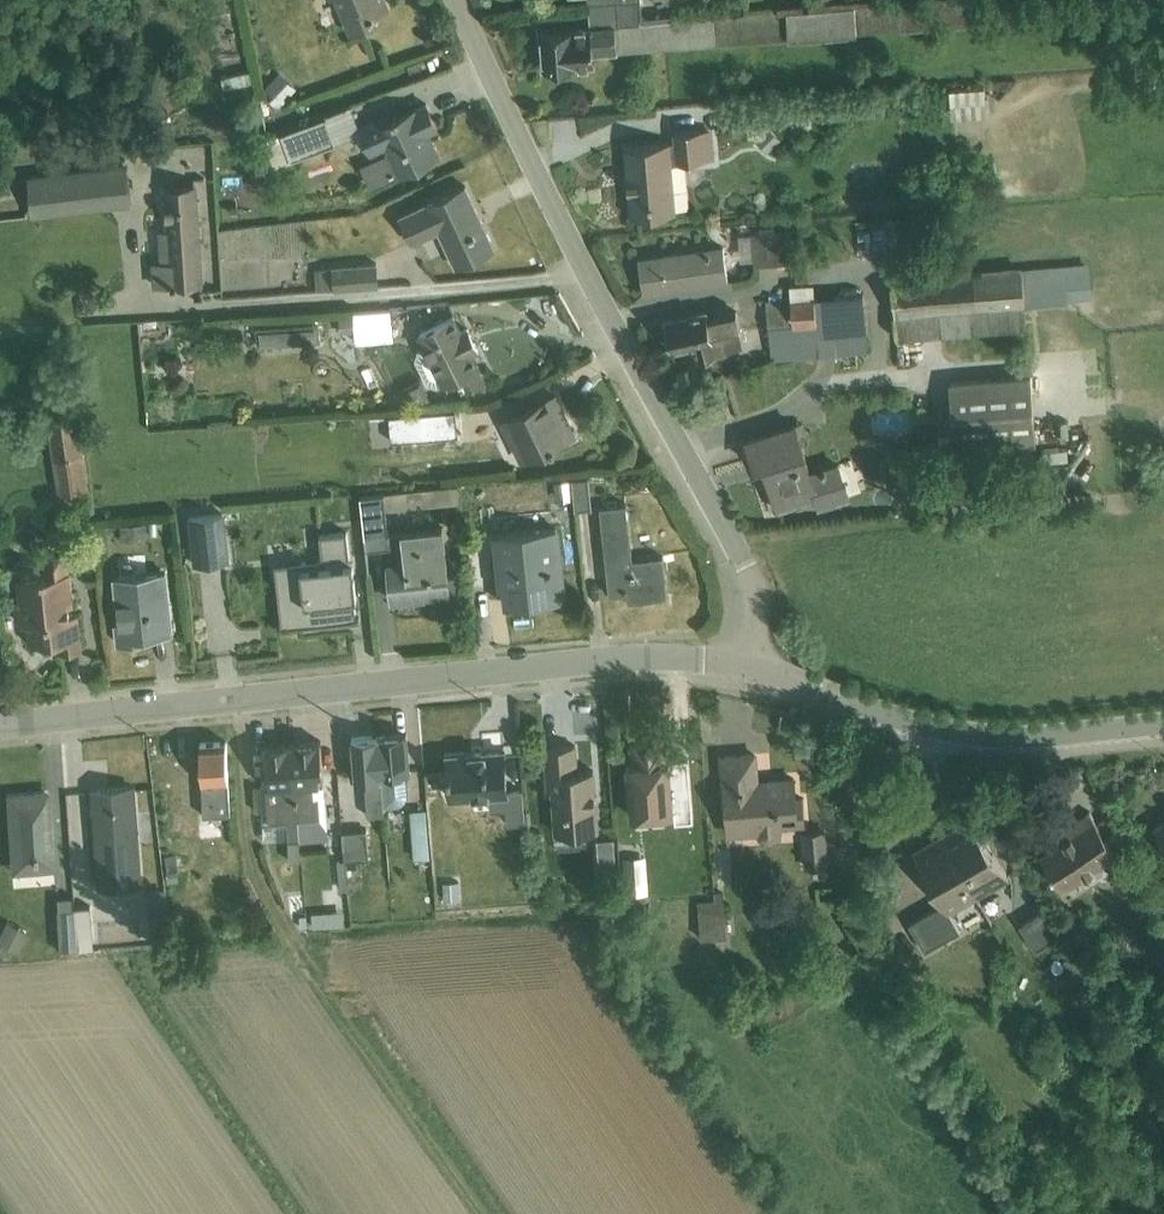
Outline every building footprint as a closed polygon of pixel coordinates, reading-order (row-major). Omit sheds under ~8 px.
[(350,32),(380,19),(377,12),(391,7),(388,0),(337,0),(350,32)] [(590,3),(591,25),(540,29),(543,68),(596,64),(594,54),(618,50),(790,39),(790,37),(904,29),(904,31),(1119,16),(1117,0),(930,0),(676,19),(674,13),(643,15),(641,0),(631,0),(590,3)] [(233,11),(220,15),(230,53),(221,55),(228,84),(251,78),(233,11)] [(280,70),(266,84),(283,101),(297,85),(280,70)] [(985,87),(950,90),(952,119),(987,116),(985,87)] [(363,131),(357,133),(360,141),(365,139),(371,153),(386,145),(388,151),(361,163),(372,186),(442,154),(432,130),(440,127),(428,100),(391,115),(390,113),(360,125),(363,131)] [(282,130),(293,158),(357,133),(363,131),(360,125),(352,104),(282,130)] [(770,127),(757,140),(768,151),(782,137),(770,127)] [(713,128),(673,130),(675,161),(716,157),(713,128)] [(293,158),(282,130),(268,136),(270,142),(261,145),(269,167),(293,158)] [(671,141),(624,144),(630,215),(677,211),(671,141)] [(127,163),(28,174),(33,214),(132,203),(127,163)] [(160,260),(152,261),(154,286),(205,282),(198,182),(164,184),(167,228),(159,229),(160,260)] [(467,182),(399,213),(413,242),(439,230),(456,266),(497,246),(467,182)] [(788,230),(753,232),(755,263),(794,261),(794,250),(789,251),(788,230)] [(723,243),(639,256),(644,293),(729,281),(723,243)] [(378,260),(315,266),(317,288),(380,284),(378,260)] [(1022,264),(892,277),(898,336),(1027,326),(1026,305),(1067,302),(1067,298),(1093,297),(1090,262),(1022,267),(1022,264)] [(791,297),(766,299),(772,358),(869,351),(865,291),(815,295),(814,282),(790,284),(791,297)] [(391,306),(355,308),(356,338),(393,335),(391,306)] [(707,307),(665,317),(672,350),(695,345),(697,357),(727,350),(726,348),(744,344),(737,307),(708,313),(707,307)] [(419,348),(416,358),(428,382),(438,385),(442,383),(443,384),(458,377),(465,390),(489,379),(475,352),(480,349),(468,326),(463,328),(455,313),(418,332),(424,345),(419,348)] [(181,318),(145,318),(145,359),(177,359),(177,339),(186,339),(186,326),(181,326),(181,318)] [(317,326),(258,330),(259,343),(318,340),(317,326)] [(396,376),(410,375),(409,357),(395,358),(396,376)] [(969,448),(986,447),(1036,442),(1031,373),(950,380),(955,450),(969,448)] [(422,379),(399,390),(404,401),(431,396),(422,379)] [(557,390),(501,418),(516,448),(520,447),(525,458),(578,433),(557,390)] [(79,409),(47,413),(59,491),(89,487),(79,409)] [(459,414),(389,419),(391,444),(460,439),(459,414)] [(872,435),(909,436),(910,416),(873,414),(872,435)] [(824,418),(802,425),(805,435),(828,428),(824,418)] [(797,422),(747,438),(756,464),(765,462),(779,506),(817,494),(820,504),(851,494),(840,458),(812,467),(797,422)] [(986,447),(969,448),(969,459),(987,457),(986,447)] [(574,479),(576,496),(577,507),(592,505),(590,475),(573,476),(574,479)] [(576,496),(574,479),(555,480),(557,499),(576,496)] [(452,594),(452,589),(444,523),(390,530),(387,507),(460,499),(458,483),(361,494),(367,547),(399,544),(400,558),(387,560),(392,600),(431,596),(452,594)] [(627,501),(600,504),(610,592),(627,590),(628,599),(668,595),(664,553),(633,556),(627,501)] [(224,511),(188,515),(194,563),(230,559),(224,511)] [(147,521),(122,523),(123,538),(149,536),(147,521)] [(561,523),(494,529),(500,589),(504,588),(505,606),(568,600),(561,523)] [(285,623),(282,623),(277,624),(277,626),(303,623),(303,619),(318,617),(319,622),(360,617),(360,615),(358,615),(356,594),(359,594),(355,558),(352,559),(349,529),(320,533),(323,558),(295,561),(297,576),(280,578),(285,623)] [(20,598),(17,598),(18,620),(27,619),(29,640),(60,637),(61,649),(83,647),(79,610),(71,611),(70,602),(75,601),(69,556),(65,557),(64,550),(56,548),(48,551),(48,558),(41,558),(42,571),(18,574),(20,598)] [(297,576),(295,561),(275,562),(282,623),(285,623),(280,578),(297,576)] [(121,574),(113,574),(116,600),(118,599),(121,619),(115,620),(117,642),(155,638),(155,634),(175,632),(168,568),(138,571),(137,564),(120,565),(121,574)] [(452,594),(431,596),(432,613),(460,610),(458,588),(452,589),(452,594)] [(378,733),(385,804),(399,803),(407,795),(406,770),(412,769),(409,731),(378,733)] [(385,804),(378,733),(352,736),(354,754),(350,755),(352,778),(366,776),(369,812),(385,811),(385,804)] [(228,737),(201,739),(205,812),(232,811),(228,737)] [(291,741),(298,836),(299,838),(330,836),(322,739),(291,741)] [(298,836),(291,741),(264,743),(269,818),(288,817),(290,836),(298,836)] [(577,743),(544,744),(547,788),(552,788),(555,831),(557,831),(558,840),(581,839),(581,829),(600,826),(595,767),(579,769),(577,743)] [(506,745),(446,750),(450,798),(489,794),(490,808),(507,807),(508,822),(526,820),(523,787),(510,788),(506,745)] [(758,749),(720,751),(727,834),(758,832),(759,835),(765,839),(771,840),(778,838),(782,833),(783,825),(806,823),(804,793),(797,793),(796,773),(760,776),(758,749)] [(136,782),(92,786),(98,885),(144,882),(136,782)] [(52,786),(5,789),(11,870),(57,867),(52,786)] [(427,806),(411,807),(415,856),(431,855),(427,806)] [(683,834),(685,809),(639,807),(638,831),(683,834)] [(1060,838),(1040,850),(1064,887),(1118,851),(1111,840),(1122,831),(1109,812),(1097,820),(1089,808),(1055,830),(1060,838)] [(1153,825),(1163,841),(1163,818),(1153,825)] [(944,834),(978,894),(1011,874),(971,819),(944,834)] [(826,826),(801,828),(805,865),(829,864),(826,826)] [(368,827),(343,829),(346,866),(359,865),(358,856),(370,855),(368,827)] [(978,894),(944,834),(914,851),(943,901),(910,920),(926,948),(961,928),(950,910),(978,894)] [(646,854),(624,855),(626,891),(649,890),(646,854)] [(346,857),(338,858),(340,888),(348,888),(346,857)] [(460,880),(444,880),(444,897),(461,897),(460,880)] [(165,886),(146,888),(152,928),(168,926),(165,886)] [(716,901),(699,902),(701,936),(728,934),(724,890),(715,891),(716,901)] [(303,893),(289,894),(290,914),(305,913),(303,893)] [(79,948),(75,904),(74,904),(73,894),(56,895),(59,949),(79,948)] [(75,904),(79,948),(94,947),(92,903),(75,904)] [(1045,903),(1019,921),(1035,947),(1063,930),(1045,903)] [(0,929),(0,940),(17,948),(28,928),(6,917),(0,929)]
